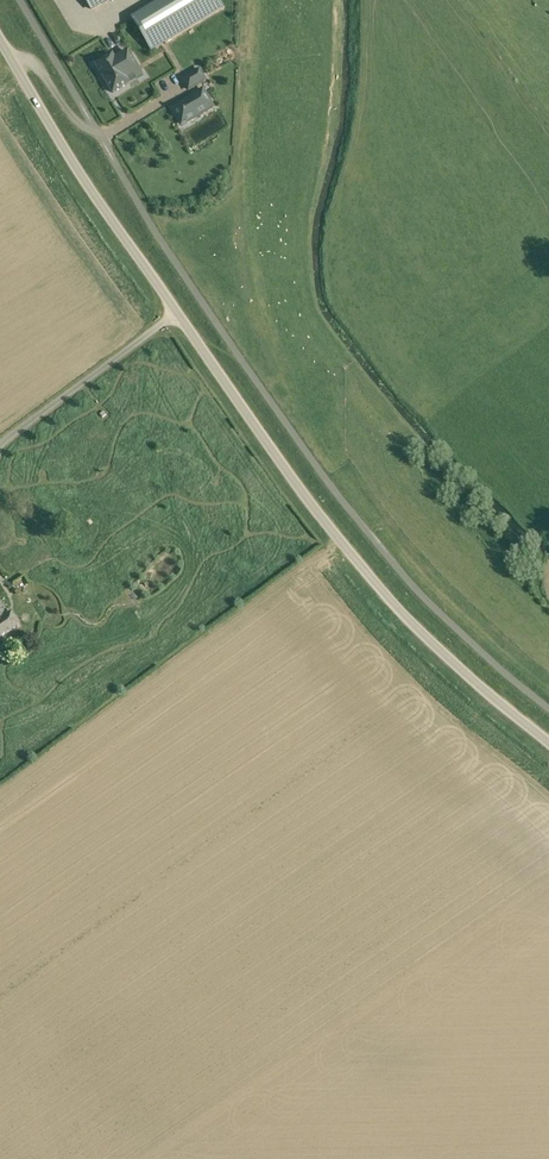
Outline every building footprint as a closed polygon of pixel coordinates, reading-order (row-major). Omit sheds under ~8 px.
[(91,9),(106,0),(85,0),(91,9)] [(151,50),(223,7),(219,0),(165,0),(133,20),(151,50)] [(142,75),(129,53),(128,53),(129,54),(116,61),(112,54),(104,59),(107,64),(99,69),(113,93),(129,83),(126,78),(134,73),(137,78),(142,75)] [(183,79),(189,90),(205,80),(198,69),(183,79)] [(209,102),(202,89),(172,107),(177,115),(181,113),(187,123),(203,113),(200,108),(209,102)] [(20,625),(12,613),(9,615),(0,602),(0,638),(20,625)]
